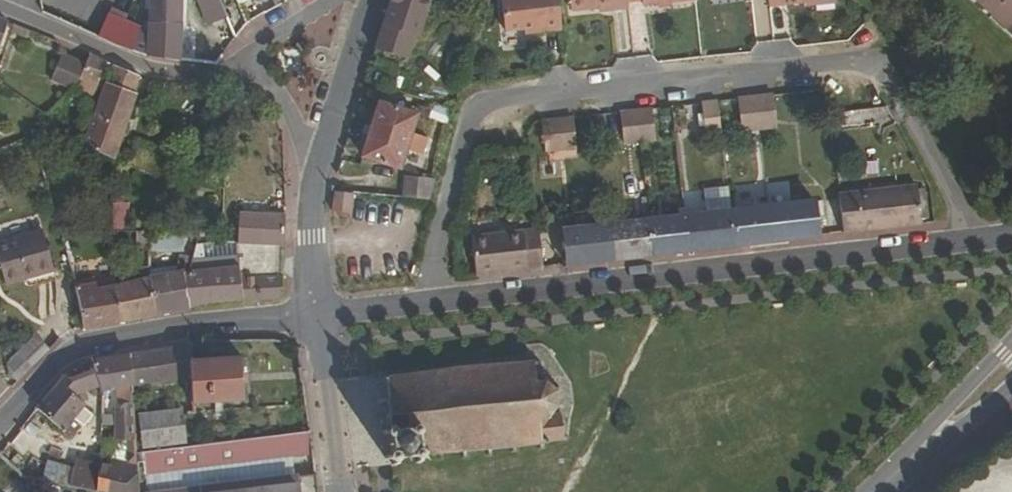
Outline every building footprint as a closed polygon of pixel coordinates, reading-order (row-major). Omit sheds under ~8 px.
[(180,61),(182,0),(150,0),(148,37),(140,35),(143,28),(75,0),(12,0),(11,1),(146,57),(180,61)] [(228,19),(219,0),(199,0),(210,27),(228,19)] [(285,3),(284,0),(270,0),(274,9),(285,3)] [(377,54),(407,64),(414,38),(419,40),(431,0),(394,0),(377,54)] [(559,0),(503,0),(508,35),(538,31),(538,35),(563,33),(559,0)] [(628,0),(573,0),(575,14),(630,9),(629,6),(628,0)] [(971,0),(1011,39),(1011,0),(971,0)] [(78,63),(61,56),(50,83),(66,90),(78,63)] [(106,63),(90,56),(82,78),(73,89),(87,95),(92,85),(96,87),(106,63)] [(139,77),(111,66),(98,103),(131,110),(139,77)] [(756,99),(760,131),(777,129),(774,97),(756,99)] [(742,133),(760,131),(756,99),(738,100),(742,133)] [(719,102),(702,105),(705,137),(722,135),(719,102)] [(131,110),(98,103),(82,147),(113,160),(116,161),(131,110)] [(364,160),(402,172),(408,154),(418,156),(423,139),(413,137),(419,119),(382,107),(364,160)] [(845,109),(845,123),(885,122),(884,108),(845,109)] [(636,112),(640,146),(656,144),(653,110),(636,112)] [(625,147),(640,146),(636,112),(622,114),(625,147)] [(578,151),(574,120),(545,123),(548,154),(578,151)] [(29,133),(34,147),(46,135),(33,131),(29,133)] [(142,148),(132,169),(163,182),(172,162),(142,148)] [(407,180),(404,201),(430,203),(435,181),(407,180)] [(840,198),(844,235),(922,227),(919,190),(840,198)] [(335,195),(333,215),(353,217),(355,196),(335,195)] [(131,225),(130,198),(112,199),(113,225),(131,225)] [(769,209),(773,245),(820,239),(816,204),(802,205),(802,199),(791,200),(792,207),(769,209)] [(708,217),(685,219),(690,254),(736,249),(732,213),(719,215),(719,209),(707,210),(708,217)] [(732,213),(736,249),(773,245),(769,209),(732,213)] [(282,250),(283,216),(239,216),(237,247),(237,249),(282,250)] [(648,217),(653,259),(690,254),(685,219),(654,222),(653,216),(648,217)] [(609,237),(612,263),(653,259),(648,217),(644,217),(644,224),(603,228),(604,238),(609,237)] [(569,268),(612,263),(609,237),(604,238),(603,228),(591,229),(590,223),(580,224),(580,232),(565,233),(569,268)] [(0,244),(0,263),(6,286),(53,274),(42,232),(0,244)] [(478,280),(529,273),(525,235),(473,242),(478,280)] [(155,316),(189,310),(183,273),(188,272),(197,239),(179,238),(176,274),(150,279),(155,316)] [(183,273),(189,310),(244,303),(280,300),(282,250),(237,249),(239,267),(188,272),(183,273)] [(74,281),(76,294),(97,289),(94,277),(74,281)] [(120,323),(155,316),(150,279),(115,286),(120,323)] [(83,331),(120,323),(115,286),(97,289),(76,294),(83,331)] [(192,362),(191,345),(170,349),(173,382),(190,379),(192,362)] [(16,386),(49,353),(42,346),(11,380),(16,386)] [(173,382),(170,349),(128,356),(132,388),(173,382)] [(382,372),(379,375),(386,379),(388,397),(381,397),(381,404),(386,403),(388,411),(392,411),(394,425),(389,425),(390,433),(385,433),(385,440),(393,439),(394,457),(387,459),(388,463),(394,462),(395,467),(401,466),(401,461),(418,459),(421,465),(426,464),(425,458),(440,457),(442,462),(446,462),(446,456),(465,453),(466,459),(471,458),(470,453),(490,451),(491,456),(497,456),(496,450),(515,448),(517,454),(521,453),(520,447),(544,444),(545,450),(548,451),(550,445),(553,445),(555,442),(567,441),(571,442),(574,437),(569,434),(568,420),(557,415),(557,407),(563,408),(564,404),(558,402),(557,390),(561,390),(560,384),(556,386),(553,378),(558,372),(554,369),(549,374),(541,374),(541,366),(545,366),(546,360),(541,359),(539,354),(534,355),(535,361),(511,364),(510,358),(507,358),(507,365),(486,367),(485,361),(481,361),(482,367),(461,369),(460,364),(456,364),(456,370),(436,373),(436,366),(430,367),(431,373),(415,375),(415,369),(410,369),(410,376),(391,378),(382,372)] [(132,388),(128,356),(96,362),(92,365),(94,371),(99,388),(100,393),(132,388)] [(192,362),(190,379),(192,405),(244,400),(240,359),(192,362)] [(99,388),(94,371),(71,379),(66,376),(35,411),(70,441),(92,417),(84,409),(84,405),(74,397),(99,388)] [(180,411),(138,417),(142,450),(184,444),(180,411)] [(313,456),(310,433),(141,455),(146,491),(297,491),(293,459),(313,456)] [(99,466),(82,462),(85,448),(77,447),(72,469),(48,463),(41,481),(91,491),(96,491),(99,466)] [(136,466),(113,461),(110,468),(99,466),(96,491),(137,491),(136,466)]
